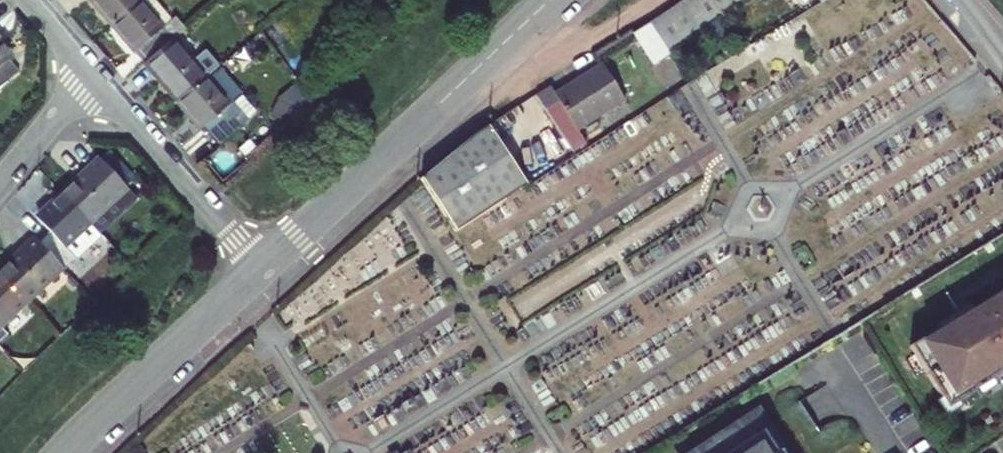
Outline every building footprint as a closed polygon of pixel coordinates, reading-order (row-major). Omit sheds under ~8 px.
[(111,27),(140,2),(142,0),(87,0),(111,27)] [(153,0),(142,0),(140,2),(111,27),(134,54),(138,52),(146,62),(173,40),(163,29),(171,22),(153,0)] [(666,49),(739,0),(683,0),(649,23),(666,49)] [(798,8),(808,0),(792,0),(798,8)] [(649,23),(633,33),(651,59),(666,49),(649,23)] [(206,79),(173,40),(146,62),(143,65),(177,105),(206,79)] [(11,59),(0,44),(0,68),(11,59)] [(550,85),(535,95),(575,156),(590,146),(578,129),(625,98),(601,61),(576,78),(579,83),(558,97),(555,92),(550,85)] [(576,78),(555,92),(558,97),(579,83),(576,78)] [(238,117),(206,79),(177,105),(200,132),(203,130),(212,140),(238,117)] [(490,123),(498,135),(523,118),(515,107),(490,123)] [(529,185),(489,125),(466,140),(421,178),(456,232),(529,185)] [(108,165),(115,158),(110,153),(103,159),(108,165)] [(101,158),(62,195),(90,225),(129,187),(127,185),(134,178),(115,158),(108,165),(103,159),(101,158)] [(49,234),(39,244),(63,269),(72,260),(63,249),(67,246),(76,256),(97,237),(87,226),(90,225),(62,195),(36,219),(49,234)] [(0,272),(0,276),(26,303),(63,269),(39,244),(29,253),(25,249),(0,272)] [(26,303),(0,276),(0,326),(26,303)] [(908,345),(946,407),(972,390),(1002,371),(1002,290),(967,312),(960,316),(959,314),(908,345)] [(804,398),(820,425),(847,410),(831,383),(804,398)] [(785,449),(761,411),(746,421),(754,434),(758,431),(772,452),(779,452),(781,452),(785,449)] [(746,421),(697,452),(772,452),(758,431),(754,434),(746,421)]
